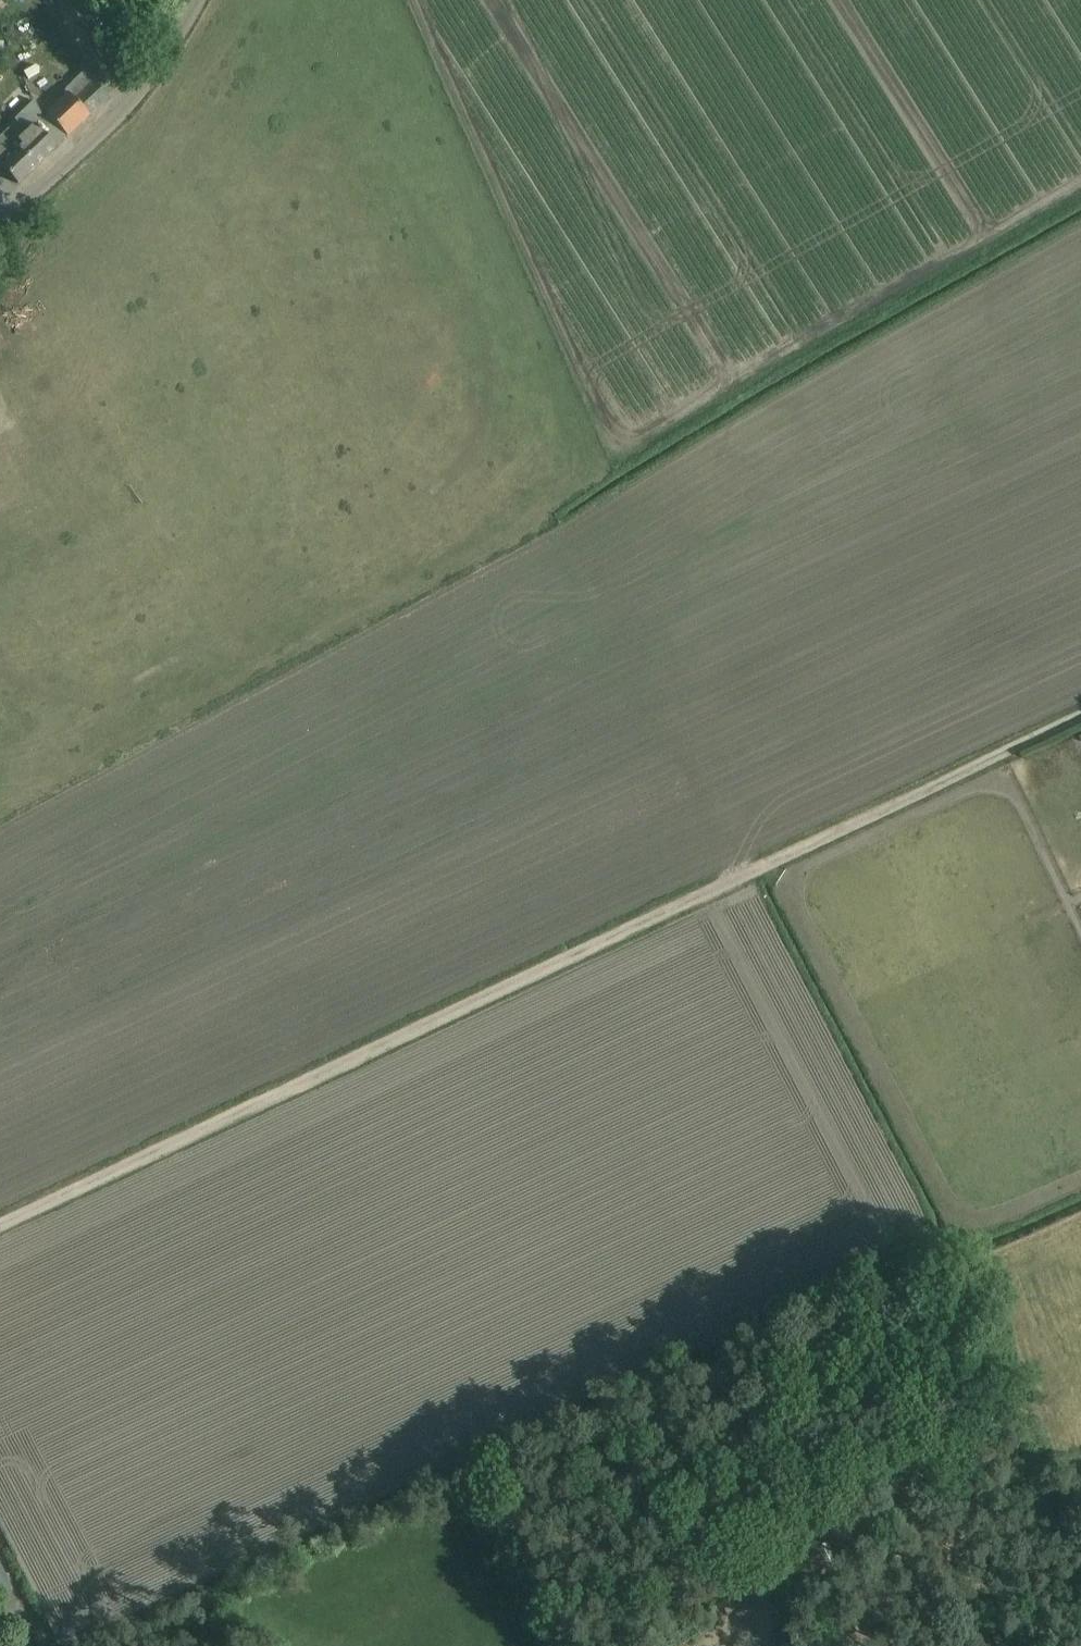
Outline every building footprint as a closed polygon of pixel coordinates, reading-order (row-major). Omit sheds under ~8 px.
[(110,98),(95,82),(85,71),(64,91),(68,94),(47,114),(49,116),(44,120),(63,142),(68,137),(110,98)] [(41,163),(57,147),(63,142),(44,120),(35,101),(15,120),(28,134),(20,141),(41,163)] [(20,141),(9,130),(0,138),(0,165),(19,184),(41,163),(20,141)] [(10,1583),(0,1563),(0,1588),(10,1583)]
